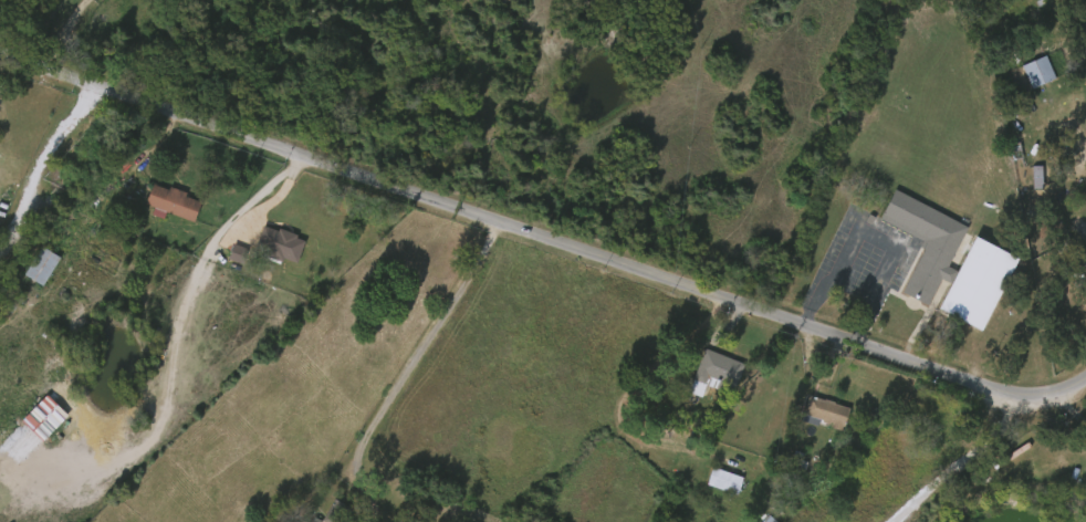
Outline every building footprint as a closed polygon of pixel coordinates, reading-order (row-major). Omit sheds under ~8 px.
[(1057,77),(1033,87),(1023,65),(1047,54),(1057,77)] [(1019,93),(1043,83),(1033,60),(1009,70),(1019,93)] [(149,185),(166,191),(167,187),(184,194),(181,197),(198,203),(190,223),(143,205),(149,185)] [(949,267),(959,271),(979,236),(1021,258),(982,332),(939,310),(952,284),(943,280),(929,306),(904,293),(927,250),(921,247),(925,240),(881,218),(897,189),(970,228),(949,267)] [(1084,221),(1085,224),(1085,242),(1075,230),(1077,228),(1072,222),(1076,218),(1082,223),(1084,221)] [(262,225),(276,230),(278,228),(297,234),(296,238),(304,240),(296,263),(283,258),(282,262),(264,255),(265,252),(254,248),(262,225)] [(61,257),(43,285),(24,274),(42,246),(61,257)] [(234,253),(221,247),(215,263),(229,268),(234,253)] [(30,290),(48,261),(30,250),(13,279),(30,290)] [(742,365),(730,396),(703,383),(703,385),(691,380),(703,349),(742,365)] [(821,398),(837,401),(836,404),(852,408),(844,431),(832,427),(833,426),(823,422),(824,419),(804,414),(811,395),(821,398)] [(56,419),(34,398),(9,424),(31,445),(56,419)] [(793,421),(830,433),(837,412),(800,399),(793,421)] [(744,478),(738,494),(708,483),(713,467),(744,478)] [(725,498),(730,481),(700,471),(694,488),(725,498)]
